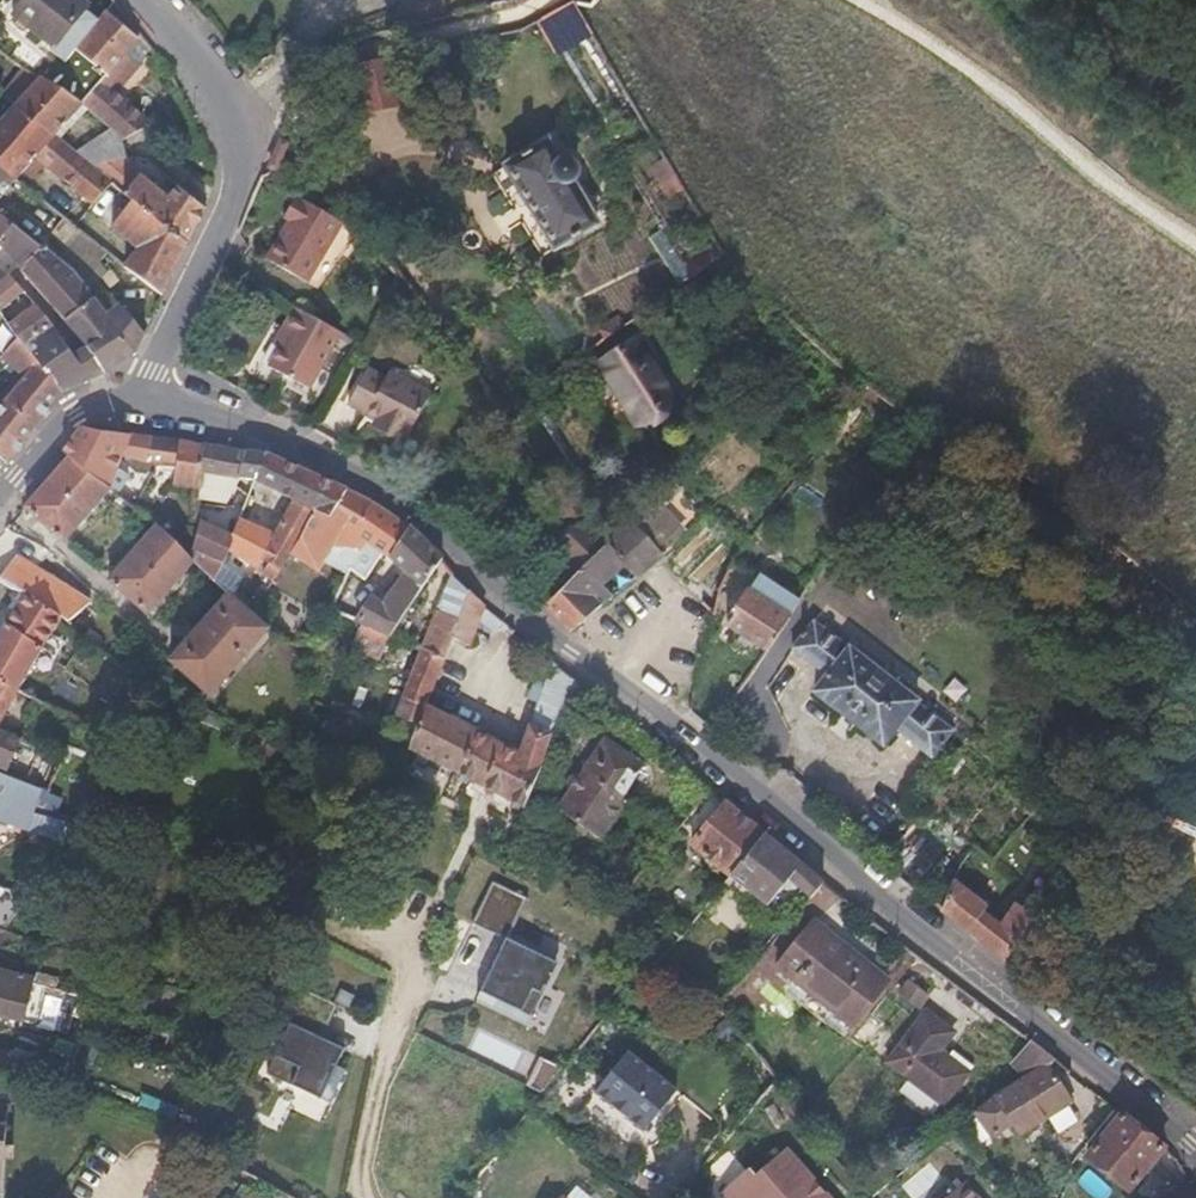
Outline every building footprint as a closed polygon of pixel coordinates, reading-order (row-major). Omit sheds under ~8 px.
[(98,17),(86,7),(87,1),(86,0),(22,0),(9,17),(48,48),(47,53),(59,63),(71,50),(98,17)] [(121,52),(136,35),(105,8),(98,17),(71,50),(103,74),(121,52)] [(134,62),(148,45),(136,35),(121,52),(134,62)] [(147,123),(116,97),(113,93),(136,64),(134,62),(121,52),(103,74),(78,104),(124,138),(140,129),(147,123)] [(12,108),(39,77),(28,69),(1,100),(12,108)] [(51,138),(78,104),(39,77),(12,108),(51,138)] [(51,138),(12,108),(0,123),(0,174),(13,183),(34,158),(90,203),(107,182),(92,170),(76,157),(51,138)] [(602,225),(540,134),(496,166),(558,255),(602,225)] [(128,155),(124,138),(76,157),(92,170),(96,162),(128,155)] [(667,154),(649,163),(666,198),(683,189),(667,154)] [(187,242),(205,206),(175,182),(166,194),(137,172),(120,192),(129,199),(187,242)] [(13,183),(0,174),(0,199),(13,183)] [(282,219),(286,221),(264,258),(306,283),(342,223),(295,196),(282,219)] [(163,292),(187,242),(129,199),(110,226),(135,246),(126,265),(163,292)] [(0,216),(0,246),(3,249),(21,269),(40,246),(0,216)] [(107,251),(74,227),(63,219),(53,233),(86,256),(100,277),(106,269),(100,262),(107,251)] [(134,353),(144,331),(118,299),(106,313),(67,268),(40,246),(21,269),(87,346),(106,370),(134,353)] [(746,268),(727,250),(711,262),(732,281),(746,268)] [(52,324),(8,278),(0,284),(0,315),(1,316),(15,304),(26,315),(11,329),(64,392),(86,380),(106,370),(87,346),(76,355),(52,324)] [(292,307),(280,329),(272,343),(278,347),(267,367),(306,388),(337,332),(292,307)] [(11,329),(4,321),(0,325),(0,356),(24,377),(0,405),(0,424),(23,443),(46,414),(64,392),(11,329)] [(645,420),(658,409),(682,391),(642,337),(605,365),(645,420)] [(404,440),(429,394),(388,371),(383,380),(365,370),(346,404),(372,418),(371,421),(404,440)] [(0,424),(0,457),(7,464),(23,443),(0,424)] [(146,462),(152,438),(82,427),(61,451),(68,457),(109,488),(123,459),(146,462)] [(197,489),(202,444),(152,438),(146,462),(172,467),(169,485),(197,489)] [(255,482),(267,453),(234,449),(202,444),(197,489),(196,494),(226,499),(225,492),(229,478),(249,480),(255,482)] [(277,572),(301,538),(318,510),(331,515),(346,490),(324,480),(291,465),(267,453),(255,482),(296,502),(275,534),(240,520),(232,537),(226,551),(257,568),(261,563),(277,572)] [(64,541),(109,488),(68,457),(24,507),(64,541)] [(387,560),(408,528),(383,510),(365,499),(346,490),(331,515),(318,510),(301,538),(328,553),(341,531),(387,560)] [(576,570),(605,543),(582,520),(555,546),(576,570)] [(226,551),(232,537),(193,521),(190,552),(220,564),(226,551)] [(661,556),(625,522),(605,543),(576,570),(542,603),(573,630),(612,596),(602,585),(624,565),(636,577),(661,556)] [(146,614),(195,562),(156,527),(107,579),(146,614)] [(393,639),(441,561),(427,546),(408,528),(387,560),(403,571),(382,603),(371,597),(355,622),(361,625),(393,639)] [(15,559),(0,582),(0,586),(10,593),(23,596),(60,618),(58,624),(64,627),(84,603),(15,559)] [(432,682),(469,588),(464,582),(455,574),(425,651),(420,650),(395,718),(415,727),(422,708),(432,682)] [(450,689),(482,608),(482,602),(469,588),(432,682),(450,689)] [(766,652),(791,620),(749,592),(725,624),(766,652)] [(209,697),(270,632),(228,593),(169,661),(209,697)] [(58,624),(60,618),(23,596),(17,607),(1,628),(0,630),(0,683),(3,685),(19,692),(31,668),(58,624)] [(956,731),(815,619),(793,648),(828,676),(815,692),(885,749),(900,732),(934,761),(956,731)] [(401,643),(393,639),(361,625),(355,641),(393,659),(401,643)] [(99,657),(106,642),(87,630),(77,644),(99,657)] [(517,753),(478,735),(479,730),(451,717),(449,720),(422,708),(415,727),(407,749),(471,782),(526,808),(542,771),(539,769),(555,721),(569,677),(556,665),(551,681),(545,680),(544,685),(534,683),(528,703),(534,705),(517,753)] [(573,726),(588,693),(569,677),(555,721),(573,726)] [(19,692),(3,685),(0,683),(0,722),(19,692)] [(63,758),(0,730),(0,766),(1,766),(0,768),(0,780),(41,792),(49,795),(63,758)] [(627,791),(644,764),(603,737),(558,809),(600,837),(628,795),(627,791)] [(41,792),(0,780),(0,821),(30,829),(41,792)] [(728,877),(762,835),(741,817),(723,803),(690,846),(728,877)] [(782,851),(762,835),(728,877),(765,905),(786,881),(810,899),(823,883),(782,851)] [(1021,939),(1038,916),(1043,905),(1035,900),(1028,911),(1019,906),(1003,927),(987,916),(990,909),(955,882),(942,911),(975,938),(1006,963),(1021,939)] [(530,900),(494,883),(474,924),(505,939),(478,997),(477,1002),(546,1036),(566,994),(555,988),(567,961),(563,960),(570,947),(546,938),(536,949),(512,938),(530,900)] [(813,898),(830,911),(841,897),(825,884),(813,898)] [(46,924),(54,901),(16,891),(3,911),(46,924)] [(1042,953),(1057,929),(1038,916),(1021,939),(1042,953)] [(890,983),(812,922),(775,969),(852,1031),(890,983)] [(37,985),(38,981),(0,973),(0,1015),(25,1021),(37,985)] [(929,997),(920,989),(910,982),(901,994),(908,1001),(920,1009),(929,997)] [(339,1007),(299,990),(283,1025),(287,1027),(268,1059),(270,1074),(320,1096),(344,1045),(326,1036),(339,1007)] [(944,1107),(970,1075),(942,1053),(958,1032),(928,1010),(913,1031),(887,1063),(944,1107)] [(171,1050),(176,1030),(134,1021),(130,1042),(171,1050)] [(1046,1067),(1057,1061),(1032,1042),(1013,1066),(1027,1078),(1046,1067)] [(15,1048),(10,1067),(38,1074),(43,1055),(15,1048)] [(13,1053),(0,1052),(0,1081),(5,1081),(13,1053)] [(642,1137),(675,1097),(626,1056),(593,1097),(642,1137)] [(1023,1133),(1069,1102),(1046,1067),(1027,1078),(998,1096),(978,1112),(997,1137),(1016,1124),(1023,1133)] [(14,1124),(10,1123),(11,1113),(15,1113),(17,1085),(5,1081),(0,1081),(0,1195),(1,1195),(0,1197),(8,1197),(9,1159),(15,1159),(15,1145),(10,1144),(10,1132),(14,1132),(14,1124)] [(1125,1187),(1162,1144),(1119,1109),(1084,1152),(1125,1187)] [(786,1150),(757,1176),(750,1168),(722,1193),(726,1197),(829,1197),(786,1150)] [(967,1183),(950,1197),(981,1197),(967,1183)]
